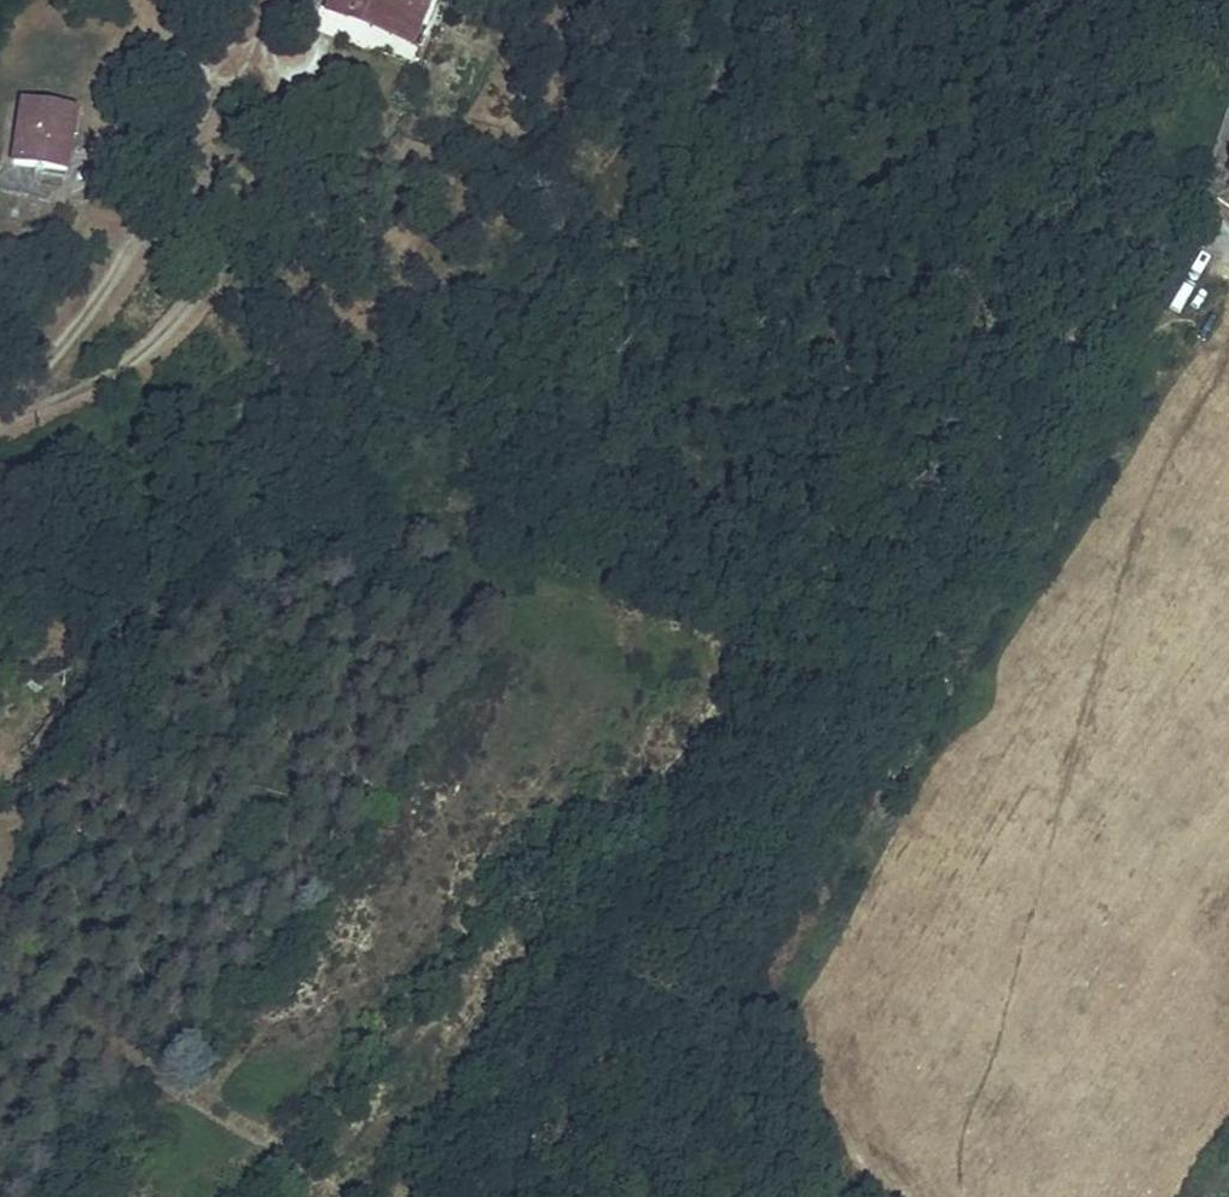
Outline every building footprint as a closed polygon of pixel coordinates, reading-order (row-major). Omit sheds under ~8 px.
[(327,12),(351,22),(355,13),(413,36),(427,0),(332,0),(327,12)] [(355,13),(351,22),(409,45),(413,36),(355,13)] [(74,109),(23,101),(13,167),(64,174),(74,109)] [(1209,161),(1228,167),(1228,111),(1225,109),(1209,161)]
